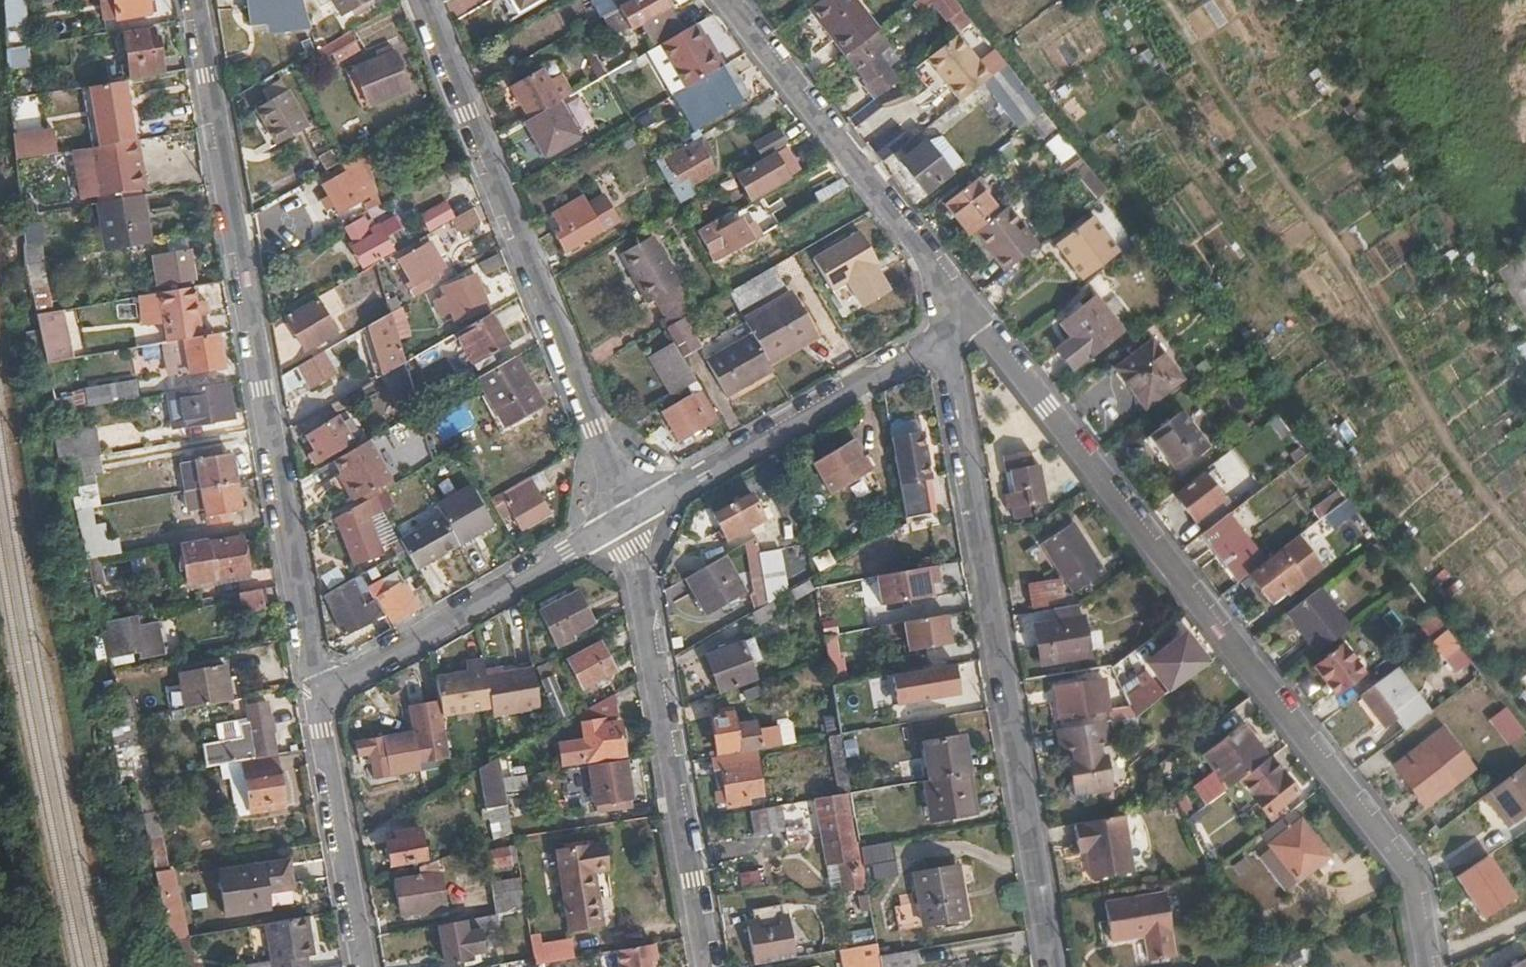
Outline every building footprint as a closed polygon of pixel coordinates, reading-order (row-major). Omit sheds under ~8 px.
[(6,27),(28,25),(25,0),(5,0),(6,27)] [(148,0),(98,0),(102,21),(116,19),(116,20),(150,14),(148,0)] [(301,0),(246,0),(249,19),(272,16),(273,27),(308,22),(301,0)] [(341,17),(349,12),(353,18),(368,10),(364,3),(370,0),(331,0),(341,17)] [(456,0),(466,14),(480,3),(477,0),(456,0)] [(542,0),(532,0),(520,7),(516,0),(502,0),(513,20),(543,2),(542,0)] [(601,16),(613,36),(630,27),(632,30),(640,26),(653,48),(659,45),(683,31),(668,5),(665,0),(630,0),(616,7),(601,16)] [(845,56),(879,29),(856,0),(819,0),(808,8),(832,40),(845,56)] [(911,5),(918,14),(930,4),(945,23),(962,10),(954,0),(917,0),(911,5)] [(808,8),(800,15),(824,46),(832,40),(808,8)] [(659,45),(683,88),(721,67),(695,24),(683,31),(659,45)] [(129,79),(164,73),(159,43),(157,36),(156,32),(152,32),(151,27),(122,32),(129,79)] [(862,86),(873,100),(912,69),(905,61),(893,71),(889,67),(880,55),(889,47),(890,47),(877,30),(845,56),(862,79),(865,83),(862,85),(862,86)] [(349,32),(317,51),(323,59),(331,55),(336,64),(360,50),(349,32)] [(991,77),(956,34),(927,58),(960,101),(983,83),(991,77)] [(377,59),(344,72),(360,110),(407,91),(410,90),(392,44),(374,51),(377,59)] [(29,46),(7,49),(7,70),(31,66),(29,46)] [(880,55),(889,67),(899,59),(889,47),(880,55)] [(736,74),(730,62),(722,66),(729,78),(736,74)] [(1043,112),(1006,65),(991,77),(983,83),(1019,131),(1029,123),(1043,112)] [(722,66),(721,67),(685,88),(704,121),(741,101),(729,78),(722,66)] [(529,119),(560,101),(573,93),(562,73),(549,80),(542,67),(497,93),(507,111),(520,104),(529,119)] [(33,75),(8,79),(10,99),(33,95),(36,95),(33,75)] [(276,145),(309,127),(281,79),(262,90),(268,100),(255,108),(276,145)] [(122,80),(87,86),(99,145),(135,139),(122,80)] [(529,119),(523,122),(544,157),(580,137),(560,101),(529,119)] [(276,145),(255,108),(246,113),(268,150),(276,145)] [(1056,128),(1043,112),(1029,123),(1041,139),(1056,128)] [(752,144),(761,159),(788,144),(780,129),(752,144)] [(45,133),(13,137),(15,159),(30,157),(47,155),(45,133)] [(893,133),(871,150),(881,163),(903,146),(893,133)] [(1061,164),(1075,153),(1059,133),(1045,145),(1061,164)] [(941,136),(930,144),(952,172),(963,163),(941,136)] [(655,161),(680,204),(699,194),(697,191),(694,185),(716,173),(709,161),(715,157),(703,138),(678,152),(677,149),(655,161)] [(145,181),(138,139),(135,139),(99,145),(88,147),(95,190),(102,189),(104,201),(141,195),(139,182),(145,181)] [(952,172),(930,144),(927,140),(899,162),(924,193),(952,172)] [(747,169),(735,176),(749,200),(800,170),(785,146),(746,168),(747,169)] [(332,150),(318,158),(325,170),(339,163),(332,150)] [(352,157),(340,163),(345,171),(332,178),(329,174),(324,178),(326,182),(320,185),(338,216),(365,200),(358,190),(368,185),(358,168),(362,167),(363,170),(365,176),(372,174),(365,155),(364,151),(352,157)] [(15,159),(16,172),(30,170),(30,157),(15,159)] [(980,176),(975,180),(986,193),(991,189),(980,176)] [(944,203),(969,237),(974,232),(1000,211),(986,193),(975,180),(944,203)] [(777,194),(757,206),(762,215),(782,204),(777,194)] [(152,243),(143,195),(141,195),(104,201),(96,203),(100,229),(82,232),(86,255),(152,243)] [(582,195),(550,214),(559,231),(553,235),(564,253),(619,221),(603,195),(588,204),(582,195)] [(363,204),(367,211),(381,204),(377,197),(363,204)] [(366,212),(371,220),(385,212),(381,204),(367,211),(366,212)] [(443,204),(420,217),(428,231),(451,218),(443,204)] [(974,232),(1003,271),(1037,245),(1008,206),(1000,212),(974,232)] [(473,208),(451,220),(459,234),(480,222),(473,208)] [(809,210),(794,219),(800,230),(815,221),(809,210)] [(370,229),(367,223),(364,218),(344,228),(354,246),(352,247),(363,266),(393,250),(386,238),(402,229),(395,216),(376,226),(370,229)] [(1048,237),(1027,254),(1038,268),(1053,256),(1070,279),(1076,274),(1081,281),(1119,252),(1092,217),(1055,245),(1048,237)] [(699,229),(701,232),(721,221),(719,218),(699,229)] [(372,219),(371,220),(367,223),(370,229),(376,226),(372,219)] [(721,221),(701,232),(698,234),(715,264),(727,257),(728,256),(753,242),(739,219),(725,228),(721,221)] [(23,222),(24,247),(42,245),(40,221),(23,222)] [(861,234),(814,260),(842,309),(858,300),(862,308),(889,292),(874,266),(877,263),(861,234)] [(655,299),(669,326),(685,317),(694,311),(679,285),(680,284),(652,235),(619,254),(647,304),(655,299)] [(430,243),(398,261),(411,282),(406,285),(410,290),(414,297),(431,286),(430,284),(444,275),(441,270),(445,268),(430,243)] [(26,265),(26,266),(44,262),(42,245),(24,247),(26,265)] [(190,249),(152,255),(156,288),(196,281),(190,249)] [(498,255),(477,264),(483,276),(504,266),(498,255)] [(44,262),(26,266),(36,315),(36,316),(53,312),(44,262)] [(773,267),(728,292),(739,311),(784,285),(773,267)] [(490,309),(484,296),(481,288),(475,273),(441,287),(445,297),(432,302),(439,317),(451,313),(456,324),(490,309)] [(197,303),(195,286),(157,293),(162,324),(165,342),(202,336),(199,316),(197,303)] [(162,324),(157,293),(143,296),(146,326),(162,324)] [(745,321),(752,334),(767,361),(814,334),(792,295),(745,321)] [(1070,337),(1087,360),(1125,331),(1096,295),(1060,324),(1070,337)] [(316,299),(284,318),(304,352),(336,333),(316,299)] [(197,303),(199,316),(209,314),(207,301),(197,303)] [(53,312),(36,316),(46,363),(73,358),(62,310),(53,312)] [(394,325),(390,313),(366,327),(368,332),(377,362),(370,364),(375,380),(380,377),(404,363),(398,340),(394,325)] [(490,314),(452,335),(455,341),(457,340),(472,366),(485,358),(495,353),(508,346),(490,314)] [(669,326),(666,328),(683,358),(703,347),(685,317),(669,326)] [(405,321),(394,325),(398,340),(410,337),(405,321)] [(370,364),(377,362),(368,332),(363,335),(370,364)] [(224,369),(218,333),(202,336),(165,342),(160,343),(166,377),(188,373),(189,375),(224,369)] [(726,396),(773,370),(767,361),(752,334),(705,360),(726,396)] [(1073,371),(1087,360),(1070,337),(1056,349),(1073,371)] [(1152,341),(1116,369),(1146,408),(1182,380),(1152,341)] [(648,356),(671,396),(696,381),(672,342),(648,356)] [(324,351),(297,367),(309,389),(310,390),(329,378),(335,376),(337,374),(324,351)] [(495,353),(485,358),(488,366),(498,360),(495,353)] [(153,356),(138,359),(140,373),(155,370),(153,356)] [(544,406),(515,357),(475,379),(505,429),(544,406)] [(413,391),(404,363),(380,377),(393,401),(413,391)] [(297,367),(281,376),(286,403),(309,389),(297,367)] [(87,407),(138,398),(136,381),(84,389),(87,407)] [(235,420),(228,382),(166,393),(172,430),(235,420)] [(72,396),(75,409),(87,407),(84,389),(71,392),(72,396)] [(693,433),(718,417),(702,389),(662,413),(668,425),(684,416),(693,433)] [(416,403),(413,391),(393,401),(399,413),(412,406),(416,403)] [(72,396),(53,399),(56,412),(75,409),(72,396)] [(419,411),(417,405),(405,411),(409,417),(419,411)] [(1268,407),(1257,415),(1265,425),(1276,417),(1268,407)] [(409,417),(407,417),(415,437),(425,433),(419,413),(419,411),(409,417)] [(1181,411),(1150,435),(1160,449),(1177,471),(1210,448),(1181,411)] [(338,415),(304,436),(312,451),(307,454),(314,466),(355,442),(338,415)] [(1292,431),(1279,415),(1269,422),(1282,439),(1292,431)] [(1247,438),(1255,433),(1248,424),(1241,429),(1247,438)] [(99,455),(100,455),(95,425),(59,431),(67,461),(99,455)] [(891,438),(903,511),(930,506),(926,480),(931,480),(922,432),(891,438)] [(1160,449),(1150,435),(1145,438),(1155,452),(1160,449)] [(369,440),(332,461),(340,474),(355,501),(392,479),(369,440)] [(824,460),(819,462),(831,482),(836,479),(841,488),(871,470),(854,440),(823,457),(824,460)] [(1290,452),(1297,462),(1309,453),(1301,444),(1290,452)] [(183,491),(236,482),(231,454),(222,455),(220,446),(194,451),(195,461),(179,464),(183,491)] [(1009,493),(1011,508),(1014,520),(1030,517),(1028,507),(1048,503),(1040,465),(1033,466),(1031,450),(1002,455),(1005,472),(1009,472),(1013,492),(1009,493)] [(102,472),(99,455),(67,461),(66,461),(72,488),(96,484),(94,473),(102,472)] [(1203,471),(1173,493),(1195,522),(1203,516),(1212,527),(1228,515),(1242,504),(1233,492),(1225,499),(1203,471)] [(355,501),(340,474),(336,476),(351,503),(355,501)] [(549,514),(529,478),(490,501),(501,521),(512,514),(522,530),(549,514)] [(446,500),(456,494),(448,479),(437,485),(446,500)] [(241,511),(236,482),(183,491),(186,512),(204,509),(207,526),(234,521),(232,513),(241,511)] [(442,517),(458,545),(493,525),(471,486),(456,494),(446,500),(436,505),(442,517)] [(1346,500),(1338,490),(1316,506),(1324,517),(1346,500)] [(752,494),(712,515),(726,541),(766,520),(752,494)] [(374,495),(336,516),(355,566),(383,556),(369,520),(384,514),(374,495)] [(1356,513),(1346,500),(1324,517),(1333,530),(1356,513)] [(1212,527),(1203,533),(1239,581),(1248,575),(1247,574),(1263,562),(1228,515),(1212,527)] [(442,517),(399,541),(415,569),(458,545),(442,517)] [(1073,522),(1041,543),(1074,594),(1106,573),(1073,522)] [(81,556),(120,556),(120,539),(104,539),(104,526),(80,526),(81,556)] [(1325,568),(1300,534),(1248,574),(1270,603),(1285,592),(1288,595),(1325,568)] [(756,537),(745,544),(747,557),(759,555),(759,553),(756,537)] [(208,543),(208,538),(178,544),(184,584),(214,578),(249,572),(242,538),(208,543)] [(767,603),(788,591),(781,549),(759,553),(759,555),(759,556),(764,585),(767,603)] [(725,556),(685,579),(706,616),(746,593),(725,556)] [(748,558),(752,587),(764,585),(759,556),(748,558)] [(87,560),(93,586),(105,583),(100,558),(88,560),(87,560)] [(882,606),(932,598),(930,583),(941,581),(938,565),(877,576),(882,606)] [(373,598),(376,597),(403,581),(397,571),(367,588),(373,598)] [(1063,578),(1028,584),(1032,609),(1067,604),(1063,578)] [(353,579),(323,596),(343,636),(384,617),(373,598),(367,588),(367,587),(359,592),(353,579)] [(392,624),(420,608),(410,591),(404,581),(403,581),(376,597),(392,624)] [(422,612),(435,604),(423,583),(410,591),(420,608),(422,612)] [(749,596),(753,611),(767,603),(764,585),(752,587),(749,596)] [(1285,614),(1315,655),(1353,627),(1322,586),(1285,614)] [(263,608),(260,590),(227,595),(231,614),(263,608)] [(1280,601),(1288,595),(1285,592),(1277,598),(1280,601)] [(578,593),(540,612),(557,646),(573,638),(571,634),(572,633),(593,622),(578,593)] [(1079,616),(1078,605),(1055,609),(1057,620),(1033,624),(1041,666),(1092,657),(1084,616),(1079,616)] [(1427,636),(1443,626),(1430,609),(1416,621),(1427,636)] [(943,636),(945,641),(960,638),(955,615),(918,621),(918,622),(907,625),(910,640),(922,638),(922,640),(938,637),(943,636)] [(101,624),(108,658),(140,652),(141,659),(164,654),(158,622),(138,626),(136,617),(101,624)] [(108,658),(101,624),(100,624),(103,635),(92,638),(97,661),(108,658)] [(1169,644),(1180,636),(1170,624),(1159,631),(1169,644)] [(1417,629),(1392,648),(1403,662),(1428,644),(1417,629)] [(1444,661),(1461,648),(1447,631),(1430,643),(1444,661)] [(837,634),(824,636),(827,659),(841,657),(837,634)] [(1177,688),(1211,662),(1193,639),(1186,644),(1180,636),(1169,644),(1146,662),(1156,675),(1163,670),(1177,688)] [(754,638),(706,656),(718,692),(756,678),(751,664),(762,661),(754,638)] [(600,643),(569,660),(582,688),(614,670),(600,643)] [(1345,644),(1315,666),(1336,695),(1366,674),(1345,644)] [(484,672),(482,657),(464,660),(466,670),(435,675),(441,714),(490,705),(484,672)] [(1455,661),(1449,666),(1454,673),(1461,669),(1455,661)] [(974,662),(955,667),(959,685),(978,680),(974,662)] [(184,709),(233,701),(226,665),(178,673),(184,709)] [(545,708),(536,668),(504,674),(503,668),(484,672),(490,705),(492,717),(545,708)] [(1405,730),(1429,712),(1396,669),(1360,696),(1372,711),(1384,703),(1405,730)] [(1145,671),(1122,686),(1137,716),(1164,696),(1145,671)] [(553,675),(539,681),(556,719),(570,713),(553,675)] [(904,677),(862,685),(867,713),(909,705),(904,677)] [(1105,679),(1054,687),(1059,718),(1110,710),(1105,679)] [(122,720),(137,718),(133,695),(124,698),(123,694),(117,695),(122,720)] [(619,714),(616,694),(580,713),(584,740),(558,744),(562,765),(626,756),(620,719),(608,720),(608,715),(619,714)] [(967,694),(950,697),(954,713),(971,710),(967,694)] [(441,714),(439,701),(407,706),(412,732),(355,741),(357,757),(369,755),(374,778),(419,770),(418,761),(448,756),(441,714)] [(275,755),(277,754),(273,733),(275,733),(272,715),(271,716),(269,702),(245,706),(249,723),(240,724),(242,738),(202,745),(206,767),(220,764),(275,755)] [(1116,720),(1136,718),(1131,707),(1114,709),(1116,720)] [(740,749),(741,752),(756,749),(796,742),(793,723),(786,718),(777,720),(777,726),(758,729),(757,720),(736,723),(734,710),(719,713),(719,716),(709,717),(715,754),(740,749)] [(122,720),(128,750),(144,747),(139,717),(137,718),(122,720)] [(840,734),(837,720),(826,722),(829,737),(840,734)] [(1122,721),(1111,723),(1113,735),(1124,733),(1122,721)] [(1108,722),(1055,730),(1059,755),(1071,754),(1073,766),(1068,766),(1072,789),(1064,800),(1068,803),(1068,805),(1074,810),(1076,809),(1081,812),(1092,795),(1114,792),(1109,760),(1103,761),(1101,749),(1112,747),(1108,722)] [(1194,790),(1207,805),(1239,781),(1264,762),(1269,758),(1243,724),(1203,755),(1217,773),(1194,790)] [(1430,748),(1399,772),(1426,807),(1457,783),(1474,769),(1443,729),(1429,739),(1425,742),(1430,748)] [(828,737),(838,796),(850,794),(840,734),(829,737),(828,737)] [(966,774),(972,773),(965,734),(956,735),(963,774),(966,774)] [(963,774),(956,735),(921,741),(928,781),(963,774)] [(1394,766),(1399,772),(1430,748),(1425,742),(1394,766)] [(120,749),(125,771),(132,769),(128,750),(127,751),(126,748),(120,749)] [(741,752),(711,757),(713,771),(720,770),(724,790),(726,803),(727,808),(751,804),(750,797),(764,795),(756,749),(741,752)] [(283,799),(275,755),(220,764),(223,780),(229,779),(236,817),(251,814),(250,811),(278,806),(277,801),(283,799)] [(1175,764),(1169,756),(1160,763),(1165,771),(1175,764)] [(1285,774),(1272,756),(1269,758),(1264,762),(1277,780),(1285,774)] [(489,820),(508,816),(498,758),(479,768),(486,810),(480,811),(482,821),(489,820)] [(633,800),(627,760),(589,766),(595,812),(629,807),(628,801),(633,800)] [(1273,825),(1289,813),(1284,806),(1300,793),(1285,774),(1277,780),(1264,762),(1239,781),(1273,825)] [(1485,796),(1508,827),(1525,814),(1525,765),(1485,796)] [(127,783),(135,781),(134,779),(132,769),(125,771),(124,771),(127,783)] [(503,777),(505,790),(528,787),(526,774),(503,777)] [(928,781),(924,781),(930,820),(973,813),(966,774),(963,774),(928,781)] [(154,869),(169,866),(149,777),(136,779),(134,779),(135,781),(154,869)] [(396,783),(384,787),(389,802),(401,799),(396,783)] [(389,802),(384,787),(371,792),(375,806),(389,802)] [(726,803),(724,790),(715,791),(718,804),(726,803)] [(529,794),(509,796),(512,816),(532,814),(529,794)] [(838,796),(749,811),(753,836),(786,830),(783,817),(817,812),(818,819),(821,838),(826,866),(827,866),(837,864),(862,859),(860,848),(850,794),(838,796)] [(1185,794),(1175,799),(1179,805),(1183,813),(1192,809),(1185,794)] [(1187,825),(1178,807),(1172,809),(1180,828),(1187,825)] [(1331,857),(1293,810),(1289,813),(1273,825),(1260,835),(1270,849),(1298,882),(1298,883),(1331,857)] [(493,840),(511,834),(508,816),(489,820),(493,840)] [(1126,816),(1074,824),(1078,847),(1085,846),(1086,854),(1090,880),(1135,872),(1126,816)] [(821,838),(818,819),(800,821),(804,841),(821,838)] [(1436,823),(1428,830),(1433,836),(1441,830),(1436,823)] [(394,839),(385,840),(390,866),(425,860),(419,829),(394,834),(394,839)] [(895,861),(892,842),(860,847),(864,867),(870,865),(895,861)] [(604,843),(556,851),(569,931),(602,925),(594,872),(608,870),(604,843)] [(518,863),(515,847),(508,848),(510,864),(518,863)] [(510,864),(508,848),(487,852),(490,867),(510,864)] [(1216,848),(1208,853),(1214,863),(1221,859),(1216,848)] [(1285,892),(1298,882),(1270,849),(1258,858),(1285,892)] [(862,859),(837,864),(842,892),(866,888),(862,859)] [(289,860),(218,870),(225,916),(272,909),(269,892),(294,889),(291,874),(289,861),(289,860)] [(446,907),(437,861),(419,867),(421,877),(395,881),(401,915),(446,907)] [(898,876),(895,861),(870,865),(872,880),(898,876)] [(837,864),(827,866),(831,894),(842,892),(837,864)] [(918,902),(894,906),(899,931),(922,927),(968,919),(958,865),(913,873),(918,902)] [(522,890),(520,877),(491,882),(493,895),(522,890)] [(177,884),(159,888),(168,927),(187,922),(177,884)] [(522,890),(493,895),(497,915),(497,914),(526,909),(522,890)] [(1132,940),(1145,937),(1149,961),(1177,957),(1166,892),(1104,902),(1109,944),(1132,940)] [(748,926),(755,965),(797,959),(789,920),(784,921),(781,906),(752,910),(755,925),(748,926)] [(497,914),(497,915),(480,917),(483,932),(500,929),(497,914)] [(308,957),(316,956),(308,916),(264,923),(270,961),(247,965),(248,966),(310,966),(308,957)] [(467,920),(437,925),(445,965),(474,960),(473,956),(484,954),(480,928),(469,930),(467,920)] [(168,939),(173,960),(192,955),(188,936),(168,939)] [(1145,937),(1132,940),(1136,966),(1143,966),(1149,966),(1145,937)] [(535,958),(536,965),(574,958),(571,939),(533,946),(535,958)] [(650,961),(657,960),(654,944),(615,951),(618,966),(651,966),(650,961)] [(505,963),(535,958),(533,946),(532,945),(503,950),(505,963)] [(841,951),(843,964),(855,962),(879,958),(877,946),(841,951)] [(615,951),(600,954),(602,966),(618,966),(615,951)] [(915,952),(879,958),(881,966),(918,966),(915,952)] [(879,958),(855,962),(856,966),(881,966),(879,958)]
